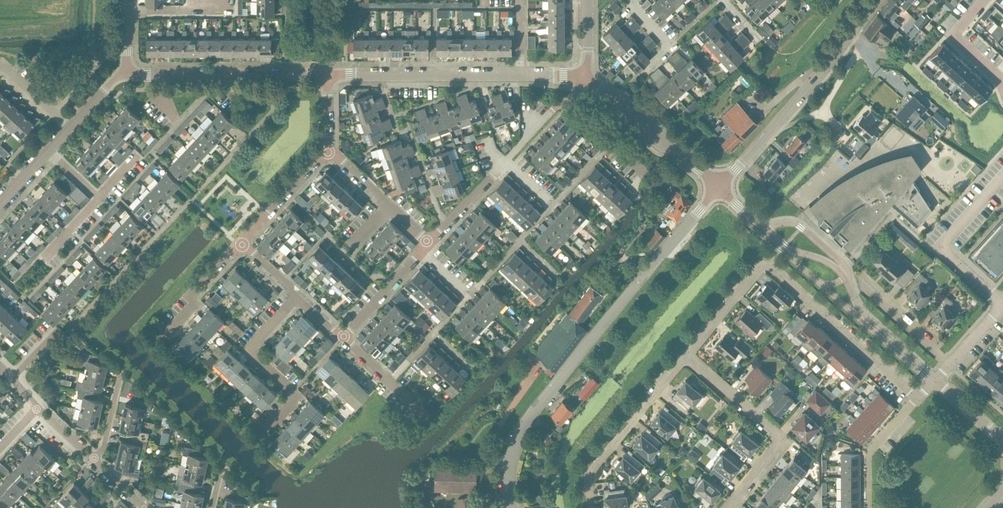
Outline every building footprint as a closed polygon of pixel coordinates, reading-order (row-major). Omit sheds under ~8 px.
[(257,0),(257,13),(274,13),(274,1),(274,0),(257,0)] [(549,8),(549,10),(564,10),(564,0),(549,0),(549,8)] [(609,2),(611,4),(618,12),(624,7),(617,0),(611,0),(609,2)] [(652,3),(651,4),(663,17),(673,8),(665,0),(655,0),(652,3)] [(673,8),(682,0),(665,0),(673,8)] [(746,9),(758,22),(767,13),(754,0),(746,0),(748,2),(748,1),(751,4),(746,9)] [(767,13),(776,5),(771,0),(754,0),(767,13)] [(879,10),(887,17),(887,16),(888,17),(891,14),(893,15),(897,11),(895,9),(899,4),(899,3),(896,0),(889,0),(879,10)] [(942,5),(949,11),(954,5),(948,0),(946,0),(942,5)] [(549,21),(549,22),(564,23),(564,10),(549,10),(549,8),(540,8),(540,12),(549,12),(549,21)] [(685,17),(689,22),(696,16),(692,11),(685,17)] [(710,20),(697,32),(705,41),(730,18),(726,13),(724,15),(722,14),(718,18),(719,20),(716,22),(714,24),(710,20)] [(887,24),(887,23),(877,15),(864,32),(875,40),(879,34),(886,40),(894,29),(887,24)] [(603,34),(611,44),(636,21),(632,16),(622,25),(623,25),(621,27),(616,22),(603,34)] [(917,25),(921,29),(929,21),(924,16),(917,25)] [(895,17),(891,22),(897,27),(901,22),(895,17)] [(730,18),(705,41),(713,50),(727,38),(722,33),(724,31),(725,32),(735,23),(730,18)] [(549,24),(549,33),(549,35),(564,35),(564,23),(549,22),(549,21),(541,20),(541,24),(549,24)] [(636,21),(611,44),(620,53),(633,41),(628,36),(631,33),(640,25),(636,21)] [(766,21),(757,29),(765,38),(774,30),(766,21)] [(786,24),(781,28),(786,33),(790,29),(786,24)] [(990,33),(996,38),(1002,45),(1002,29),(998,24),(990,33)] [(354,40),(347,40),(347,52),(354,52),(354,53),(366,53),(366,37),(369,37),(369,29),(366,29),(365,29),(365,37),(365,38),(354,38),(354,40)] [(369,37),(366,37),(366,53),(379,53),(379,37),(381,37),(381,29),(379,29),(377,29),(377,37),(369,37)] [(381,37),(379,37),(379,53),(392,53),(392,37),(394,37),(394,29),(390,29),(390,37),(381,37)] [(394,37),(392,37),(392,53),(404,53),(404,37),(405,37),(405,29),(404,29),(402,29),(402,37),(394,37)] [(405,37),(404,37),(404,53),(416,53),(429,53),(429,38),(431,38),(431,29),(427,29),(427,37),(419,37),(419,29),(416,29),(406,29),(405,29),(405,37)] [(437,37),(437,53),(449,53),(449,37),(451,37),(451,29),(448,29),(448,37),(437,37)] [(449,37),(449,53),(462,53),(462,37),(464,37),(464,29),(460,29),(460,37),(451,37),(449,37)] [(462,37),(462,53),(474,53),(474,37),(476,37),(477,29),(472,29),(472,37),(464,37),(462,37)] [(474,37),(474,53),(486,53),(487,37),(489,37),(489,29),(485,29),(485,37),(476,37),(474,37)] [(487,37),(486,53),(499,53),(499,37),(501,37),(501,29),(497,29),(497,37),(489,37),(487,37)] [(499,37),(499,53),(512,53),(512,37),(513,37),(514,29),(510,29),(510,37),(501,37),(499,37)] [(147,54),(160,54),(160,45),(160,38),(162,37),(162,30),(158,30),(158,38),(147,38),(147,54)] [(160,38),(160,45),(160,54),(172,54),(172,37),(174,37),(174,30),(167,30),(167,37),(162,37),(160,38)] [(172,37),(172,54),(185,54),(185,37),(187,37),(187,30),(183,30),(183,37),(174,37),(172,37)] [(185,37),(185,54),(197,54),(197,37),(199,37),(199,30),(194,30),(194,37),(187,37),(185,37)] [(197,37),(197,54),(209,54),(209,53),(209,37),(212,37),(212,30),(207,30),(207,37),(199,37),(197,37)] [(209,37),(209,53),(209,54),(222,54),(222,37),(224,37),(224,30),(220,30),(220,37),(212,37),(209,37)] [(222,37),(222,54),(234,54),(234,37),(237,37),(236,30),(232,30),(232,37),(224,37),(222,37)] [(234,37),(234,54),(247,54),(247,37),(249,37),(249,30),(245,30),(245,37),(237,37),(234,37)] [(247,37),(247,54),(259,54),(259,37),(261,37),(261,30),(257,30),(257,37),(249,37),(247,37)] [(259,37),(259,54),(272,54),(272,53),(279,53),(279,37),(274,37),(274,30),(269,30),(269,37),(261,37),(259,37)] [(727,38),(713,50),(722,59),(747,36),(743,32),(733,40),(734,41),(732,43),(727,38)] [(549,37),(549,47),(549,48),(564,48),(564,35),(549,35),(549,33),(541,33),(541,37),(549,37)] [(633,41),(620,53),(628,62),(653,39),(649,34),(639,43),(640,43),(637,46),(633,41)] [(771,34),(766,39),(773,46),(778,41),(771,34)] [(747,36),(722,59),(730,68),(744,56),(739,51),(741,49),(742,50),(751,41),(747,36)] [(653,39),(628,62),(636,71),(649,59),(644,54),(647,51),(648,52),(657,43),(653,39)] [(686,42),(681,46),(686,51),(689,49),(691,47),(686,42)] [(942,42),(930,55),(937,62),(950,48),(942,42)] [(950,48),(937,62),(944,68),(956,55),(950,48)] [(671,55),(695,80),(704,71),(691,58),(686,63),(684,60),(685,59),(676,50),(671,55)] [(678,70),(673,75),(685,88),(695,80),(671,55),(667,59),(675,68),(676,67),(678,70)] [(956,55),(944,68),(951,75),(964,61),(956,55)] [(964,61),(951,75),(959,82),(971,68),(964,61)] [(653,71),(676,96),(685,88),(673,75),(668,80),(666,77),(666,76),(658,67),(653,71)] [(971,68),(959,82),(966,88),(978,74),(971,68)] [(667,105),(676,96),(653,71),(649,76),(657,85),(658,84),(660,87),(655,92),(667,105)] [(978,74),(966,88),(973,95),(985,81),(978,74)] [(985,81),(973,95),(980,101),(993,87),(985,81)] [(4,94),(5,96),(11,89),(6,88),(2,92),(0,90),(0,98),(4,94)] [(461,95),(471,121),(481,117),(475,99),(469,101),(466,93),(461,95)] [(501,93),(496,95),(498,100),(505,120),(516,117),(514,110),(518,108),(515,99),(510,101),(510,99),(504,101),(503,99),(501,93)] [(0,98),(0,114),(12,101),(13,103),(19,96),(14,95),(10,99),(5,96),(4,94),(0,98)] [(354,100),(358,111),(384,102),(383,97),(374,100),(372,94),(354,100)] [(895,114),(908,126),(919,114),(921,115),(928,108),(913,94),(895,114)] [(454,107),(460,125),(471,121),(461,95),(457,97),(460,105),(454,107)] [(494,104),(488,107),(495,124),(504,121),(505,121),(505,120),(498,100),(496,95),(495,95),(491,97),(493,102),(494,104)] [(205,99),(198,106),(201,109),(202,109),(204,106),(205,106),(209,102),(205,99)] [(441,102),(450,128),(460,125),(454,107),(449,109),(446,100),(441,102)] [(0,114),(0,116),(6,122),(19,108),(21,110),(26,104),(21,102),(17,106),(13,103),(12,101),(0,114)] [(729,125),(716,138),(730,151),(758,123),(737,101),(721,116),(729,125)] [(384,102),(358,111),(361,120),(364,119),(369,118),(379,114),(378,109),(380,108),(386,106),(384,102)] [(433,114),(434,117),(435,119),(437,124),(438,129),(439,132),(440,132),(450,128),(441,102),(436,104),(438,110),(439,112),(435,113),(434,114),(433,114)] [(118,116),(131,128),(140,118),(128,106),(118,116)] [(198,106),(192,113),(195,116),(201,109),(198,106)] [(19,108),(6,122),(14,129),(27,115),(28,117),(34,111),(29,109),(25,114),(21,110),(19,108)] [(425,108),(420,110),(422,115),(422,116),(429,136),(439,132),(438,129),(437,124),(435,119),(434,117),(433,114),(428,116),(427,113),(425,108)] [(942,129),(945,126),(945,127),(949,123),(949,122),(936,109),(929,117),(942,129)] [(212,120),(225,132),(235,122),(222,110),(212,120)] [(418,139),(429,136),(420,110),(415,111),(418,119),(412,121),(418,139)] [(854,152),(849,158),(852,161),(857,155),(860,157),(870,146),(877,139),(877,138),(876,137),(880,132),(880,133),(875,129),(877,127),(876,126),(881,120),(871,111),(865,117),(862,114),(853,125),(868,137),(864,141),(854,152)] [(364,119),(361,120),(361,121),(362,122),(365,132),(392,122),(390,117),(384,119),(382,120),(380,116),(380,115),(379,114),(369,118),(364,119)] [(27,115),(14,129),(22,136),(32,126),(33,127),(42,118),(37,116),(32,120),(28,117),(27,115)] [(118,116),(110,125),(122,137),(131,128),(118,116)] [(188,117),(181,125),(184,128),(191,120),(188,117)] [(559,127),(575,141),(582,134),(566,119),(564,122),(559,118),(555,122),(559,127)] [(204,129),(217,141),(225,132),(212,120),(204,129)] [(385,130),(393,127),(392,122),(365,132),(369,142),(387,136),(385,130)] [(101,134),(114,146),(122,137),(110,125),(101,134)] [(181,125),(174,132),(178,135),(178,134),(179,135),(183,132),(181,131),(184,128),(181,125)] [(552,134),(568,149),(575,141),(559,127),(557,129),(552,125),(548,130),(553,134),(552,134)] [(195,138),(208,150),(217,141),(204,129),(195,138)] [(474,132),(464,136),(466,142),(476,138),(474,132)] [(541,137),(546,141),(561,156),(568,149),(552,134),(550,137),(546,133),(541,137)] [(93,143),(105,155),(114,146),(101,134),(93,143)] [(785,148),(793,155),(787,162),(793,167),(794,167),(800,159),(794,154),(806,141),(798,134),(785,148)] [(171,135),(157,150),(161,153),(174,139),(171,135)] [(156,136),(148,144),(152,147),(159,139),(156,136)] [(187,147),(200,159),(208,150),(195,138),(187,147)] [(348,138),(341,141),(344,150),(351,148),(348,138)] [(383,146),(376,148),(377,149),(378,155),(380,159),(386,157),(413,147),(411,143),(403,146),(401,140),(383,146)] [(539,149),(554,163),(561,156),(546,141),(543,144),(539,140),(534,144),(539,149)] [(507,142),(501,148),(505,151),(511,145),(507,142)] [(84,152),(97,164),(105,155),(93,143),(84,152)] [(148,144),(142,151),(146,154),(152,147),(148,144)] [(126,151),(123,155),(126,158),(133,150),(130,147),(126,151)] [(178,156),(191,168),(200,159),(187,147),(178,156)] [(413,147),(386,157),(387,157),(390,166),(393,165),(398,163),(404,161),(405,161),(408,160),(406,155),(414,152),(413,148),(413,147)] [(532,156),(547,171),(554,163),(539,149),(536,151),(532,147),(528,152),(532,156)] [(433,161),(425,164),(427,169),(452,160),(448,149),(431,155),(433,161)] [(88,174),(88,173),(97,164),(84,152),(75,162),(88,174)] [(809,204),(820,219),(818,222),(828,230),(829,228),(834,232),(832,234),(847,246),(850,248),(873,222),(890,203),(916,226),(932,209),(912,179),(922,168),(912,153),(896,156),(880,161),(865,168),(850,175),(836,184),(823,194),(810,205),(809,204)] [(356,154),(352,158),(359,164),(363,160),(356,154)] [(123,155),(116,162),(119,165),(126,158),(123,155)] [(169,166),(182,178),(191,168),(178,156),(169,166)] [(776,157),(763,172),(768,176),(764,180),(770,185),(767,189),(771,193),(775,189),(780,182),(776,179),(774,181),(772,179),(785,165),(776,157)] [(393,165),(390,166),(390,167),(390,168),(394,177),(420,168),(418,164),(413,166),(410,167),(408,161),(408,160),(405,161),(404,161),(398,163),(393,165)] [(452,160),(427,169),(428,173),(436,171),(438,176),(456,170),(452,160)] [(595,165),(581,181),(588,187),(588,188),(603,172),(602,172),(600,169),(604,165),(600,161),(595,165)] [(154,162),(140,177),(144,180),(157,165),(154,162)] [(976,163),(971,169),(976,174),(981,168),(976,163)] [(113,165),(106,173),(109,176),(116,168),(113,165)] [(398,189),(403,187),(406,193),(418,189),(415,182),(416,182),(413,176),(422,173),(420,168),(394,177),(398,189)] [(603,172),(588,188),(595,194),(610,179),(607,176),(611,172),(607,168),(603,172)] [(569,176),(568,176),(571,179),(578,172),(575,169),(571,173),(569,176)] [(654,175),(653,176),(658,181),(663,174),(664,173),(659,169),(654,175)] [(440,182),(432,184),(434,190),(459,181),(456,170),(438,176),(440,182)] [(159,180),(172,192),(181,183),(168,171),(159,180)] [(314,183),(324,191),(335,179),(326,171),(314,183)] [(64,173),(56,182),(60,187),(69,178),(64,173)] [(99,180),(102,183),(109,176),(106,173),(99,180)] [(491,192),(490,193),(497,200),(512,185),(511,184),(509,182),(511,180),(513,177),(509,173),(506,175),(505,177),(491,192)] [(610,179),(595,194),(603,201),(617,186),(617,185),(615,183),(619,179),(614,174),(610,179)] [(69,178),(60,187),(65,191),(73,182),(69,178)] [(335,179),(324,191),(333,200),(344,187),(335,179)] [(150,190),(163,202),(172,192),(159,180),(150,190)] [(512,185),(497,200),(504,207),(519,191),(516,189),(520,184),(516,180),(512,185)] [(562,180),(558,184),(562,189),(565,186),(566,184),(562,180)] [(46,190),(58,202),(67,193),(65,191),(60,187),(56,182),(54,181),(46,190)] [(137,181),(130,188),(133,191),(140,184),(137,181)] [(459,181),(434,190),(436,194),(444,192),(446,198),(463,192),(459,181)] [(617,186),(603,201),(610,208),(624,193),(625,192),(622,190),(626,185),(622,181),(617,186),(617,185),(617,186)] [(73,182),(65,191),(67,193),(69,195),(77,186),(73,182)] [(77,186),(69,195),(73,199),(82,190),(77,186)] [(344,187),(333,200),(341,208),(353,195),(344,187)] [(519,191),(504,207),(512,214),(526,198),(527,197),(526,198),(523,196),(528,191),(523,187),(519,191)] [(130,188),(123,195),(127,199),(133,191),(130,188)] [(624,193),(610,208),(618,215),(633,200),(629,197),(634,192),(629,188),(625,192),(624,193)] [(37,199),(50,211),(58,202),(46,190),(37,199)] [(82,190),(73,199),(77,203),(86,194),(82,190)] [(141,199),(154,211),(163,202),(150,190),(141,199)] [(677,191),(671,197),(675,201),(681,194),(677,191)] [(675,201),(674,203),(677,206),(684,212),(693,203),(692,202),(691,201),(687,198),(682,194),(681,193),(681,194),(675,201)] [(86,194),(77,203),(82,207),(90,198),(86,194)] [(526,198),(512,214),(519,221),(533,205),(531,202),(535,198),(530,194),(527,197),(526,198)] [(353,195),(341,208),(351,216),(362,204),(353,195)] [(307,201),(307,202),(311,205),(316,199),(312,196),(307,201)] [(579,198),(574,203),(580,208),(585,203),(579,198)] [(29,208),(42,220),(50,211),(37,199),(29,208)] [(132,208),(145,220),(154,211),(141,199),(132,208)] [(563,209),(579,223),(586,215),(571,201),(568,204),(563,200),(559,204),(563,209)] [(533,205),(519,221),(526,228),(541,212),(538,209),(542,205),(538,201),(533,205)] [(666,212),(673,218),(677,221),(684,212),(674,203),(673,204),(671,202),(668,206),(670,208),(666,212)] [(116,204),(109,212),(113,215),(116,211),(120,207),(116,204)] [(77,206),(70,213),(74,216),(81,209),(77,206)] [(572,230),(572,231),(579,223),(563,209),(561,211),(556,207),(552,212),(557,216),(572,230)] [(20,218),(33,230),(42,220),(29,208),(20,218)] [(291,209),(283,217),(295,229),(299,224),(303,220),(291,209)] [(489,209),(486,213),(490,217),(494,214),(489,209)] [(474,219),(490,233),(497,226),(481,211),(478,214),(474,210),(470,215),(474,219)] [(109,212),(103,219),(106,222),(113,215),(109,212)] [(64,220),(67,224),(74,216),(70,213),(64,220)] [(122,223),(134,235),(144,225),(131,213),(122,223)] [(550,223),(565,238),(572,231),(572,230),(557,216),(554,219),(550,214),(545,219),(550,223)] [(323,218),(320,222),(325,226),(328,223),(330,220),(325,216),(323,218)] [(282,218),(274,227),(286,238),(292,243),(297,238),(291,232),(295,229),(283,217),(282,218)] [(467,226),(483,241),(490,233),(474,219),(471,221),(467,217),(463,222),(467,226)] [(20,218),(11,227),(18,233),(24,239),(28,243),(36,234),(32,230),(33,230),(20,218)] [(382,230),(394,241),(399,236),(413,249),(416,245),(403,232),(391,221),(382,230)] [(99,222),(92,230),(96,233),(103,226),(99,222)] [(325,227),(330,231),(334,227),(330,222),(325,227)] [(543,222),(539,226),(543,230),(559,245),(565,238),(550,223),(547,226),(543,222)] [(113,232),(126,244),(134,235),(122,223),(113,232)] [(996,272),(998,273),(1002,267),(1002,223),(1002,224),(1002,223),(996,229),(997,230),(993,235),(992,234),(987,240),(987,241),(983,245),(982,244),(977,250),(978,251),(973,257),(988,270),(991,267),(996,272)] [(46,239),(50,242),(63,227),(60,224),(60,225),(58,227),(46,239)] [(476,248),(483,241),(467,226),(465,229),(460,225),(456,229),(460,233),(464,237),(476,248)] [(3,237),(15,249),(24,239),(11,227),(3,237)] [(274,227),(265,236),(278,247),(278,246),(283,241),(291,249),(294,245),(292,243),(286,238),(274,227)] [(654,229),(645,240),(655,248),(665,236),(660,232),(655,228),(654,229)] [(304,238),(295,229),(291,232),(297,238),(301,241),(304,238)] [(536,229),(532,234),(536,238),(552,253),(558,245),(559,245),(543,230),(541,233),(536,229)] [(92,230),(86,237),(89,240),(96,233),(92,230)] [(382,230),(374,239),(386,250),(394,241),(382,230)] [(104,241),(117,253),(126,244),(113,232),(104,241)] [(464,251),(469,256),(476,248),(464,237),(460,233),(458,236),(453,232),(449,237),(454,241),(464,251)] [(633,233),(626,241),(630,243),(636,236),(633,233)] [(901,239),(904,242),(913,250),(917,245),(905,234),(901,239)] [(265,236),(257,245),(269,256),(277,247),(278,247),(265,236)] [(0,239),(0,251),(7,258),(15,249),(3,237),(0,239)] [(374,239),(365,248),(377,259),(382,254),(390,261),(389,262),(394,266),(398,262),(393,258),(394,257),(386,250),(374,239)] [(447,248),(462,263),(469,256),(464,251),(454,241),(451,243),(447,239),(442,244),(447,248)] [(304,243),(304,246),(308,250),(313,245),(307,240),(304,243)] [(96,251),(108,263),(117,253),(104,241),(96,251)] [(43,243),(36,250),(39,253),(46,246),(43,243)] [(308,256),(317,265),(328,253),(319,244),(308,256)] [(79,247),(72,254),(73,254),(76,257),(82,250),(80,247),(79,247)] [(515,251),(501,267),(508,274),(522,259),(523,258),(520,256),(524,252),(520,247),(516,252),(515,251)] [(907,266),(907,265),(894,254),(891,257),(882,249),(883,249),(882,248),(872,260),(873,260),(886,272),(883,275),(892,283),(895,279),(903,286),(914,273),(907,266)] [(29,257),(33,260),(39,253),(36,250),(29,257)] [(285,254),(282,258),(287,263),(288,263),(283,268),(288,272),(296,264),(296,263),(291,258),(286,254),(286,253),(285,254)] [(323,270),(315,278),(319,281),(322,278),(326,274),(326,273),(337,261),(328,253),(317,265),(323,270)] [(73,254),(66,261),(69,264),(76,257),(73,254)] [(295,254),(291,258),(296,263),(300,259),(295,254)] [(522,259),(508,274),(515,281),(530,265),(527,263),(532,258),(527,254),(523,258),(522,259)] [(85,265),(98,278),(107,268),(94,256),(85,265)] [(26,261),(19,269),(22,272),(29,264),(26,261)] [(337,261),(326,273),(332,278),(324,286),(328,290),(335,282),(335,281),(346,269),(337,261)] [(530,265),(515,281),(523,288),(538,272),(535,270),(539,265),(534,261),(530,265)] [(420,268),(405,284),(413,291),(427,275),(425,273),(429,268),(424,264),(420,268)] [(63,265),(55,273),(59,276),(66,268),(63,265)] [(76,275),(89,287),(98,278),(85,265),(76,275)] [(538,272),(523,288),(530,294),(545,279),(542,276),(546,272),(542,268),(538,272)] [(12,276),(15,279),(22,272),(19,269),(12,276)] [(222,283),(230,290),(245,274),(242,272),(240,274),(235,269),(225,279),(222,283)] [(346,269),(335,281),(335,282),(344,289),(344,290),(355,278),(346,269)] [(432,271),(427,275),(413,291),(420,298),(434,282),(435,282),(432,280),(436,275),(432,271)] [(929,293),(930,293),(922,286),(928,279),(920,272),(904,290),(909,294),(907,296),(907,295),(907,296),(911,300),(911,305),(916,304),(918,306),(918,305),(920,302),(924,306),(930,299),(926,296),(929,293)] [(55,273),(49,280),(52,283),(59,276),(55,273)] [(245,274),(230,290),(238,298),(251,284),(246,279),(248,277),(245,274)] [(545,279),(530,294),(538,302),(552,286),(549,283),(554,278),(549,274),(545,279)] [(67,284),(80,296),(89,287),(76,275),(67,284)] [(355,278),(344,290),(353,298),(365,286),(355,278)] [(434,282),(420,298),(427,304),(442,289),(439,286),(444,282),(439,278),(435,282),(434,282)] [(492,279),(489,283),(493,288),(497,284),(492,279)] [(960,281),(956,285),(961,289),(964,285),(960,281)] [(3,285),(10,292),(13,289),(6,282),(3,285)] [(45,283),(38,291),(41,294),(49,287),(45,283)] [(59,293),(72,305),(80,296),(67,284),(59,293)] [(251,284),(238,298),(246,305),(261,289),(258,286),(256,288),(251,284)] [(545,372),(546,373),(551,376),(588,329),(581,323),(603,293),(592,285),(590,284),(569,313),(567,312),(560,321),(559,321),(535,353),(550,365),(545,372)] [(767,284),(756,296),(772,310),(778,302),(784,308),(788,303),(793,298),(790,295),(782,288),(778,293),(774,290),(767,284)] [(442,289),(427,304),(435,311),(449,296),(447,293),(451,289),(446,285),(442,289)] [(483,286),(479,291),(481,293),(483,295),(499,310),(506,302),(490,287),(488,290),(486,288),(483,286)] [(501,286),(497,290),(501,294),(505,290),(501,286)] [(10,292),(17,299),(21,296),(13,289),(10,292)] [(261,289),(246,305),(254,313),(262,305),(265,308),(271,302),(262,294),(264,292),(261,289)] [(38,291),(31,298),(35,301),(41,294),(38,291)] [(400,291),(393,299),(399,305),(406,297),(400,291)] [(449,296),(435,311),(442,318),(457,303),(454,300),(458,296),(454,291),(449,296)] [(50,302),(63,315),(72,305),(59,293),(50,302)] [(476,293),(472,298),(475,300),(477,302),(492,317),(497,311),(499,310),(483,295),(482,296),(481,298),(479,296),(476,293)] [(953,315),(954,315),(946,308),(952,301),(945,294),(929,312),(933,316),(932,318),(932,317),(931,318),(935,322),(936,327),(941,326),(943,328),(943,327),(945,324),(948,327),(954,321),(951,318),(953,315)] [(205,300),(214,308),(216,305),(219,303),(210,295),(205,300)] [(21,303),(29,310),(32,306),(24,299),(21,303)] [(470,301),(465,305),(468,308),(470,309),(485,324),(491,318),(492,317),(477,302),(476,303),(474,305),(472,303),(470,301)] [(41,312),(55,324),(63,315),(50,302),(41,312)] [(388,311),(404,326),(411,318),(395,303),(393,307),(388,302),(384,307),(388,311)] [(9,311),(0,304),(0,303),(0,321),(9,311)] [(406,303),(402,307),(407,312),(411,307),(406,303)] [(202,316),(216,329),(224,320),(217,313),(213,309),(212,309),(208,305),(205,309),(207,310),(202,316)] [(214,308),(212,309),(213,309),(217,313),(221,309),(216,305),(214,308)] [(333,313),(338,317),(345,309),(340,305),(333,313)] [(36,316),(39,313),(32,306),(29,310),(36,316)] [(463,308),(458,313),(461,315),(463,317),(479,331),(484,326),(485,324),(470,309),(469,310),(467,312),(465,310),(464,309),(463,308)] [(735,321),(751,335),(761,324),(767,329),(772,323),(761,314),(757,319),(746,309),(735,321)] [(397,333),(404,326),(388,311),(386,314),(381,310),(377,314),(381,318),(381,319),(397,333)] [(0,321),(0,327),(6,333),(18,320),(9,312),(9,311),(0,321)] [(293,321),(309,336),(318,327),(303,314),(298,320),(296,318),(293,321)] [(797,314),(786,327),(789,330),(802,342),(803,342),(816,326),(808,319),(807,320),(806,321),(805,322),(801,317),(797,314)] [(456,315),(452,320),(454,322),(456,324),(456,325),(464,332),(471,339),(477,333),(478,332),(479,331),(463,317),(462,317),(460,319),(459,318),(456,315)] [(196,319),(193,322),(209,337),(216,329),(202,316),(198,320),(196,319)] [(374,326),(390,341),(397,333),(381,319),(379,321),(374,317),(370,322),(375,326),(374,326)] [(418,317),(414,321),(420,326),(424,323),(418,317)] [(18,320),(6,333),(7,333),(7,334),(16,342),(28,329),(19,321),(18,321),(18,320)] [(232,320),(228,324),(232,328),(236,324),(232,320)] [(288,331),(302,344),(309,336),(293,321),(291,324),(293,326),(288,331)] [(192,326),(187,332),(201,345),(209,337),(193,322),(190,325),(192,326)] [(424,323),(420,327),(425,331),(429,327),(424,323)] [(368,333),(383,348),(390,341),(374,326),(372,329),(368,324),(363,329),(368,333)] [(803,342),(802,343),(802,345),(807,350),(810,349),(814,346),(825,332),(817,325),(816,326),(803,342)] [(279,337),(295,352),(302,344),(288,331),(284,335),(282,334),(279,337)] [(181,334),(178,338),(194,353),(195,352),(201,345),(187,332),(183,336),(181,334)] [(361,341),(376,355),(380,359),(387,351),(383,348),(368,333),(365,336),(361,332),(357,336),(361,340),(361,341)] [(814,346),(810,349),(818,356),(833,339),(825,332),(814,346)] [(730,359),(731,358),(736,362),(742,355),(744,356),(749,350),(738,340),(734,344),(724,336),(715,346),(730,359)] [(279,353),(284,357),(287,360),(289,362),(281,370),(286,374),(294,365),(288,360),(295,352),(279,337),(276,340),(278,341),(273,347),(275,349),(279,353)] [(328,337),(321,345),(327,351),(334,343),(328,337)] [(499,337),(495,341),(502,347),(505,344),(499,337)] [(178,342),(173,347),(179,354),(187,361),(194,353),(178,338),(176,340),(178,342)] [(81,339),(77,343),(82,348),(86,344),(81,339)] [(222,344),(220,346),(225,351),(227,349),(228,348),(232,344),(227,339),(222,344)] [(415,359),(410,364),(418,371),(422,366),(437,351),(437,350),(434,348),(436,346),(438,344),(434,339),(431,342),(430,343),(415,359)] [(833,339),(818,356),(818,359),(824,364),(826,364),(830,360),(842,347),(842,346),(833,339)] [(767,345),(762,352),(767,356),(773,350),(767,345)] [(215,350),(213,352),(219,358),(222,355),(225,352),(219,346),(215,350)] [(408,346),(404,350),(409,354),(413,350),(408,346)] [(437,351),(422,366),(430,373),(444,357),(442,355),(446,350),(441,346),(437,351),(437,350),(437,351)] [(842,347),(830,360),(838,367),(850,354),(842,347)] [(215,362),(223,370),(238,354),(235,351),(233,353),(228,348),(227,349),(225,351),(225,352),(222,355),(219,358),(217,360),(215,362)] [(275,349),(267,357),(272,361),(279,353),(275,349)] [(87,367),(85,371),(105,376),(108,364),(96,361),(97,355),(84,352),(82,360),(87,361),(86,366),(87,367)] [(402,352),(395,358),(400,363),(407,356),(402,352)] [(969,372),(977,379),(989,366),(993,361),(983,352),(979,357),(979,358),(981,359),(969,372)] [(279,353),(272,361),(277,366),(284,357),(279,353)] [(331,353),(316,369),(324,377),(338,362),(333,358),(334,356),(331,353)] [(444,357),(430,373),(437,380),(451,365),(452,364),(449,362),(453,357),(448,353),(444,357)] [(798,353),(794,358),(799,362),(803,358),(798,353)] [(238,354),(223,370),(231,378),(244,363),(239,359),(241,357),(238,354)] [(313,354),(307,360),(313,366),(319,360),(314,356),(313,354)] [(850,354),(838,367),(846,374),(855,364),(858,361),(850,354)] [(209,357),(205,361),(211,367),(211,366),(215,362),(217,360),(212,355),(209,357)] [(284,357),(277,366),(281,370),(289,362),(287,360),(284,357)] [(394,359),(389,365),(390,366),(389,367),(391,369),(393,371),(400,364),(394,359)] [(451,365),(437,380),(444,387),(459,371),(456,368),(460,364),(456,360),(452,364),(451,365)] [(855,364),(846,374),(854,382),(866,368),(858,361),(855,364)] [(338,362),(324,377),(332,384),(347,368),(344,365),(343,367),(338,362)] [(796,365),(801,370),(804,366),(799,362),(796,365)] [(244,363),(231,378),(239,385),(254,369),(251,366),(249,368),(244,363)] [(750,382),(747,385),(757,395),(772,379),(757,366),(745,378),(750,382)] [(989,366),(977,379),(985,386),(997,373),(989,366)] [(459,371),(444,387),(452,394),(467,378),(466,378),(468,375),(468,371),(463,367),(459,371)] [(792,367),(786,373),(792,379),(798,372),(792,367)] [(347,368),(332,384),(340,392),(354,377),(349,373),(350,371),(347,368)] [(985,386),(994,394),(1002,383),(1002,370),(1001,368),(997,373),(985,386)] [(254,369),(239,385),(247,392),(260,378),(255,373),(257,372),(254,369)] [(77,380),(75,388),(92,392),(93,392),(89,391),(90,386),(102,388),(105,376),(85,371),(84,376),(83,381),(77,380)] [(590,379),(581,390),(586,396),(598,382),(592,376),(590,379)] [(59,377),(58,383),(70,386),(72,380),(59,377)] [(354,377),(340,392),(348,399),(363,383),(360,380),(359,382),(354,377)] [(260,378),(247,392),(255,400),(270,383),(267,381),(265,382),(260,378)] [(809,382),(815,387),(818,383),(813,379),(809,382)] [(685,380),(671,397),(676,400),(677,399),(689,409),(690,408),(689,407),(692,403),(693,403),(702,393),(697,389),(698,388),(693,383),(691,385),(685,380)] [(775,398),(769,405),(780,415),(788,406),(791,409),(796,403),(792,401),(793,400),(786,393),(790,389),(787,386),(781,381),(773,390),(770,394),(775,398)] [(270,383),(255,400),(263,407),(277,393),(271,388),(273,386),(270,383)] [(363,383),(348,399),(357,407),(370,392),(364,387),(366,386),(363,383)] [(994,394),(1001,401),(1002,399),(1002,383),(994,394)] [(823,390),(828,394),(831,391),(826,386),(823,390)] [(871,401),(887,415),(894,406),(879,393),(880,392),(874,387),(872,390),(877,394),(871,401)] [(82,404),(81,408),(101,413),(103,401),(91,398),(92,392),(75,388),(75,389),(79,390),(78,397),(83,398),(82,403),(82,404)] [(815,391),(808,400),(821,412),(829,402),(815,391)] [(863,410),(879,424),(887,415),(871,401),(866,396),(864,399),(869,403),(863,410)] [(307,404),(302,409),(306,413),(317,422),(325,414),(322,411),(319,408),(318,407),(316,405),(314,404),(309,399),(306,403),(307,404)] [(125,404),(123,415),(138,419),(141,420),(142,420),(145,410),(150,411),(151,404),(152,403),(139,400),(139,401),(137,407),(133,405),(125,404)] [(563,400),(552,414),(562,422),(573,409),(563,400)] [(855,419),(871,433),(879,424),(863,410),(858,405),(856,408),(861,412),(855,419)] [(73,420),(72,425),(81,428),(84,428),(86,423),(89,423),(98,425),(101,413),(81,408),(75,407),(73,417),(73,420)] [(352,408),(346,414),(350,417),(350,418),(352,416),(356,412),(355,412),(352,408)] [(293,415),(309,430),(317,422),(302,409),(298,413),(296,412),(293,415)] [(659,412),(651,422),(667,435),(668,434),(670,435),(676,428),(674,427),(676,425),(675,424),(678,420),(679,420),(680,420),(668,410),(663,415),(659,412)] [(255,411),(251,416),(255,420),(259,415),(255,411)] [(792,426),(806,438),(812,442),(818,435),(813,430),(818,425),(804,412),(792,426)] [(853,421),(846,429),(862,443),(871,433),(855,419),(850,414),(848,417),(853,421)] [(122,417),(120,428),(127,430),(131,431),(130,437),(134,438),(147,441),(149,433),(140,431),(142,421),(142,420),(141,420),(138,419),(123,415),(122,416),(122,417)] [(288,425),(302,438),(309,430),(293,415),(291,418),(293,419),(288,425)] [(700,421),(696,426),(703,431),(707,426),(700,421)] [(559,423),(555,428),(560,432),(564,427),(559,423)] [(279,431),(295,446),(302,438),(288,425),(284,429),(282,428),(279,431)] [(729,445),(741,455),(745,450),(749,453),(758,443),(741,430),(740,431),(738,430),(732,437),(734,439),(733,440),(734,441),(730,446),(729,445)] [(163,431),(160,442),(165,444),(166,441),(168,441),(170,432),(163,431)] [(270,446),(270,447),(283,458),(287,454),(295,446),(279,431),(276,434),(278,435),(273,441),(274,442),(270,446)] [(36,441),(27,432),(22,437),(31,445),(36,441)] [(641,433),(633,443),(649,457),(650,455),(652,457),(658,450),(656,448),(658,447),(657,446),(661,441),(661,442),(662,442),(650,432),(646,437),(641,433)] [(121,440),(118,452),(138,457),(140,447),(145,448),(147,441),(134,438),(133,443),(129,442),(121,440)] [(269,438),(265,442),(266,442),(269,445),(270,446),(274,442),(270,438),(269,438)] [(830,438),(826,442),(831,448),(836,444),(830,438)] [(10,449),(15,454),(19,450),(14,445),(10,449)] [(33,453),(46,465),(48,467),(48,466),(55,459),(49,454),(50,453),(47,450),(46,451),(40,445),(33,453)] [(682,445),(678,451),(683,455),(688,449),(682,445)] [(184,446),(182,454),(183,454),(188,455),(187,460),(186,466),(206,470),(208,458),(200,456),(197,455),(198,450),(198,449),(184,446)] [(692,449),(687,455),(695,461),(700,455),(692,449)] [(795,454),(788,462),(802,474),(809,465),(807,463),(811,458),(799,449),(798,449),(800,450),(796,455),(795,454)] [(24,454),(19,450),(15,454),(20,458),(24,454)] [(307,450),(303,453),(309,459),(313,455),(308,450),(307,450)] [(31,451),(23,458),(39,472),(46,465),(33,453),(31,451)] [(118,454),(115,465),(123,467),(127,468),(127,469),(126,474),(131,475),(138,477),(140,469),(135,468),(137,458),(138,457),(118,452),(118,453),(118,454)] [(710,468),(710,469),(722,479),(726,473),(731,477),(739,466),(722,453),(721,455),(719,453),(713,461),(715,462),(714,463),(715,464),(711,469),(710,468)] [(841,453),(841,465),(860,465),(860,453),(859,453),(841,453)] [(623,455),(615,466),(621,470),(619,472),(625,477),(626,475),(631,479),(639,469),(638,468),(642,464),(643,464),(644,464),(631,454),(627,459),(623,455)] [(17,466),(32,480),(39,472),(23,458),(17,466)] [(78,462),(72,469),(75,472),(81,466),(78,462)] [(781,471),(795,482),(802,474),(788,462),(781,471)] [(9,469),(5,465),(1,469),(6,473),(9,469)] [(475,492),(477,468),(436,465),(435,490),(475,492)] [(860,465),(841,465),(841,476),(860,476),(860,465)] [(9,473),(25,487),(32,480),(17,466),(9,473)] [(176,483),(180,484),(190,486),(191,480),(203,483),(206,470),(186,466),(183,477),(178,476),(176,483)] [(775,479),(789,490),(795,482),(781,471),(775,479)] [(2,481),(17,495),(25,487),(9,473),(2,481)] [(91,476),(87,481),(91,484),(95,480),(91,476)] [(841,476),(841,488),(860,488),(860,476),(841,476)] [(692,492),(691,492),(703,502),(708,497),(712,500),(720,490),(704,477),(702,478),(701,477),(695,484),(696,485),(695,487),(696,488),(692,492)] [(768,488),(782,499),(786,502),(793,494),(789,490),(775,479),(768,488)] [(58,480),(53,485),(57,488),(61,484),(58,480)] [(10,503),(17,495),(2,481),(0,483),(0,493),(10,503)] [(82,486),(86,489),(91,484),(87,481),(82,486)] [(74,482),(62,495),(60,498),(68,505),(82,489),(74,482)] [(184,492),(181,503),(201,507),(204,495),(192,493),(193,487),(190,486),(180,484),(179,491),(184,492)] [(156,487),(154,496),(161,497),(163,489),(156,487)] [(605,497),(606,507),(623,507),(627,507),(627,506),(630,506),(629,495),(626,495),(626,494),(625,494),(624,489),(625,488),(613,489),(609,489),(610,496),(605,497)] [(645,494),(650,499),(656,494),(651,488),(645,494)] [(768,488),(761,496),(776,507),(782,499),(768,488)] [(860,488),(841,488),(841,499),(860,499),(860,489),(860,488)] [(68,505),(71,507),(79,507),(87,499),(88,499),(90,497),(88,495),(82,489),(77,495),(72,501),(68,505)] [(10,503),(0,493),(0,507),(5,507),(10,503)] [(100,497),(104,501),(108,496),(107,495),(106,494),(104,493),(100,497)] [(655,503),(657,507),(679,507),(681,506),(678,499),(676,500),(673,495),(671,495),(670,493),(662,497),(663,499),(661,500),(662,501),(656,504),(656,503),(655,503)] [(46,494),(42,499),(47,503),(51,499),(46,494)] [(224,507),(249,507),(250,505),(251,505),(253,497),(244,495),(239,494),(239,495),(238,500),(233,499),(226,497),(224,507)] [(460,507),(472,507),(469,496),(458,498),(460,507)] [(775,507),(776,507),(761,496),(754,505),(755,506),(753,507),(775,507)] [(100,497),(95,502),(97,504),(99,506),(104,501),(100,497)] [(95,506),(88,499),(87,499),(79,507),(93,507),(95,506)] [(841,499),(841,502),(841,507),(860,507),(860,503),(860,501),(860,499),(841,499)]
